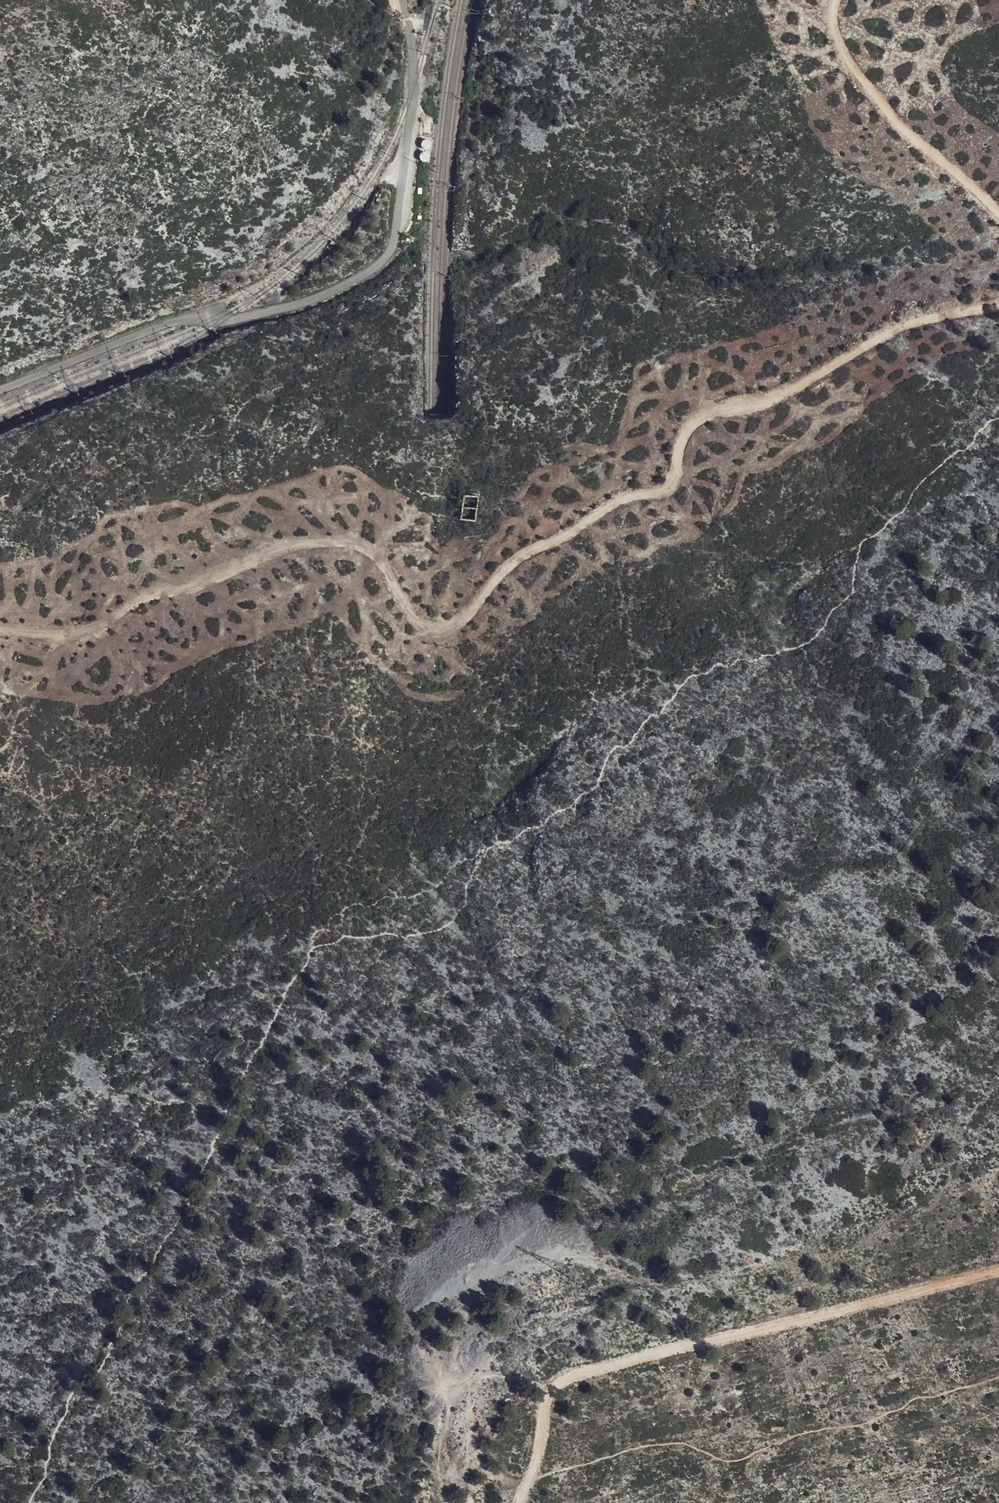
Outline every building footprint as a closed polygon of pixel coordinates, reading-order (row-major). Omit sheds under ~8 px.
[(480,496),(465,495),(461,519),(476,521),(480,496)]
